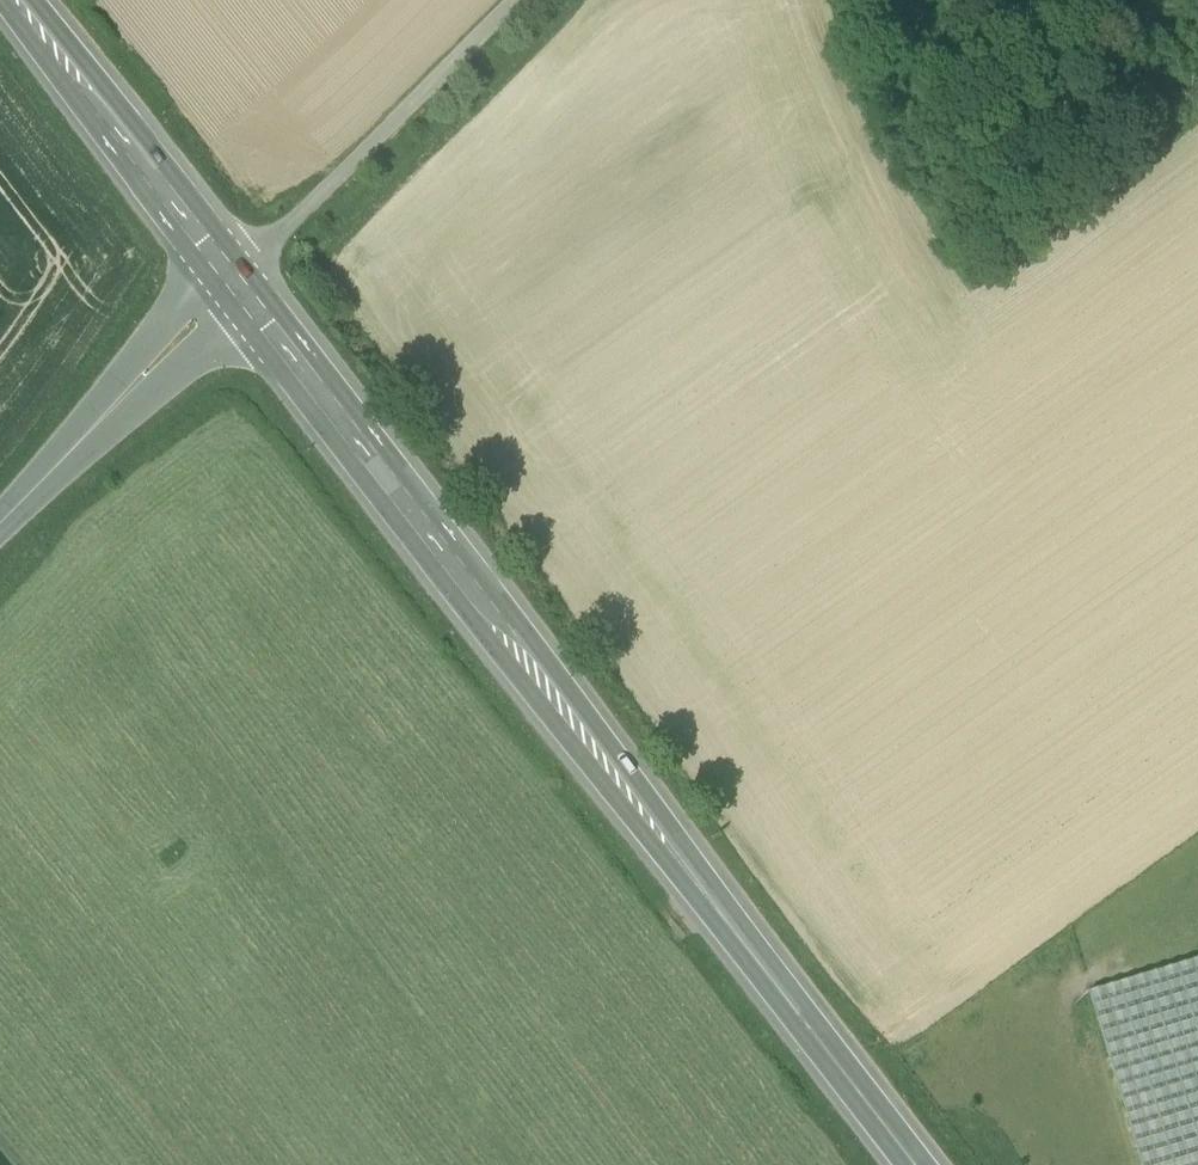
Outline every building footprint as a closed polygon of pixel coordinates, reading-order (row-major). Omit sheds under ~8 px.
[(1089,993),(1141,1164),(1197,1164),(1197,960),(1089,993)]
